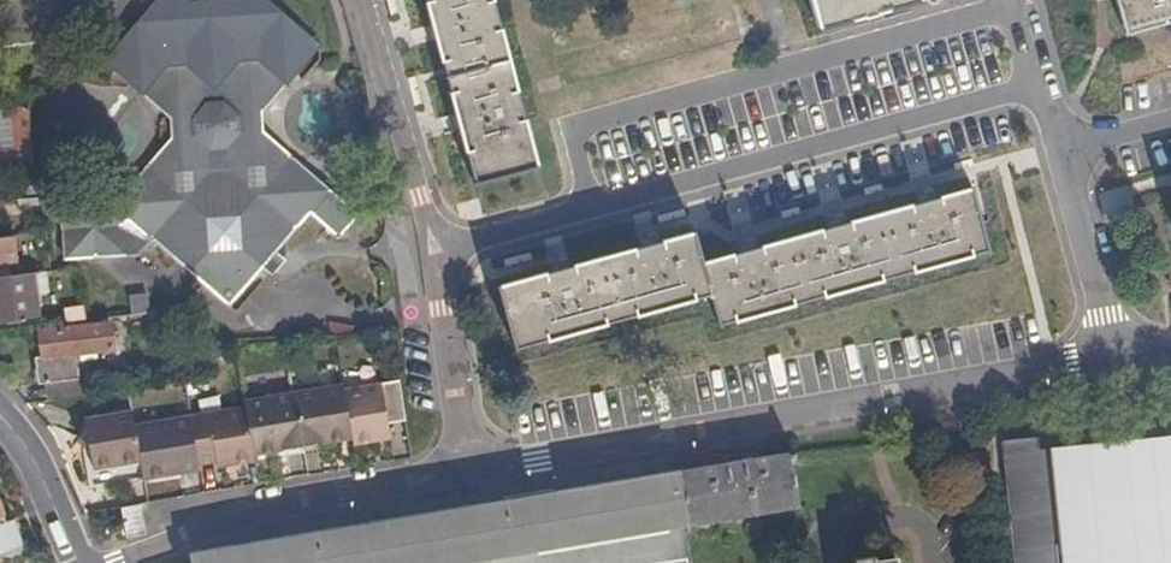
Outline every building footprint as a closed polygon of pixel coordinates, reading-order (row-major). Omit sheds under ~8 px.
[(128,38),(126,60),(128,64),(172,104),(172,140),(126,188),(68,190),(69,252),(142,252),(157,235),(216,290),(219,293),(237,292),(244,289),(266,266),(279,252),(314,217),(340,242),(365,218),(287,143),(286,100),(335,47),(286,0),(165,0),(128,38)] [(476,180),(538,162),(492,0),(427,0),(476,180)] [(822,26),(919,0),(814,0),(822,26)] [(1126,29),(1170,17),(1170,0),(1118,0),(1126,29)] [(126,60),(128,38),(126,36),(110,52),(126,66),(128,64),(126,60)] [(26,108),(24,106),(6,108),(12,150),(0,151),(0,168),(8,167),(32,164),(26,108)] [(6,108),(0,108),(0,151),(12,150),(6,108)] [(711,291),(721,323),(991,248),(973,185),(703,262),(711,291)] [(711,291),(703,262),(694,230),(500,285),(516,346),(711,291)] [(11,232),(0,234),(0,262),(13,260),(11,232)] [(288,260),(279,252),(266,266),(274,275),(288,260)] [(0,275),(0,322),(23,320),(20,297),(31,295),(27,272),(0,275)] [(143,286),(119,288),(121,308),(145,305),(143,286)] [(247,292),(244,289),(237,292),(219,293),(216,290),(212,294),(229,309),(247,292)] [(34,319),(31,295),(20,297),(23,320),(34,319)] [(79,315),(78,302),(54,305),(56,318),(79,315)] [(45,379),(46,397),(88,391),(85,371),(75,372),(73,352),(112,347),(109,321),(85,323),(38,328),(41,354),(30,356),(33,381),(45,379)] [(389,418),(408,416),(402,377),(344,387),(342,383),(243,400),(244,404),(135,422),(132,408),(84,417),(87,426),(79,437),(90,446),(96,475),(142,466),(145,482),(171,478),(170,472),(199,468),(218,464),(230,462),(232,468),(255,464),(254,458),(286,451),(304,448),(322,445),(353,440),(354,446),(393,440),(389,418)] [(1038,433),(1003,436),(1015,562),(1170,562),(1170,430),(1040,444),(1038,433)] [(323,453),(322,445),(304,448),(306,456),(323,453)] [(304,448),(286,451),(288,459),(306,456),(304,448)] [(791,455),(749,462),(757,522),(802,515),(791,455)] [(749,462),(678,474),(188,553),(190,562),(500,562),(757,522),(749,462)] [(230,462),(218,464),(219,470),(232,468),(230,462)] [(170,472),(171,478),(199,474),(199,468),(170,472)] [(148,535),(143,505),(122,509),(128,537),(148,535)] [(11,520),(5,522),(0,523),(0,552),(19,546),(11,520)]
